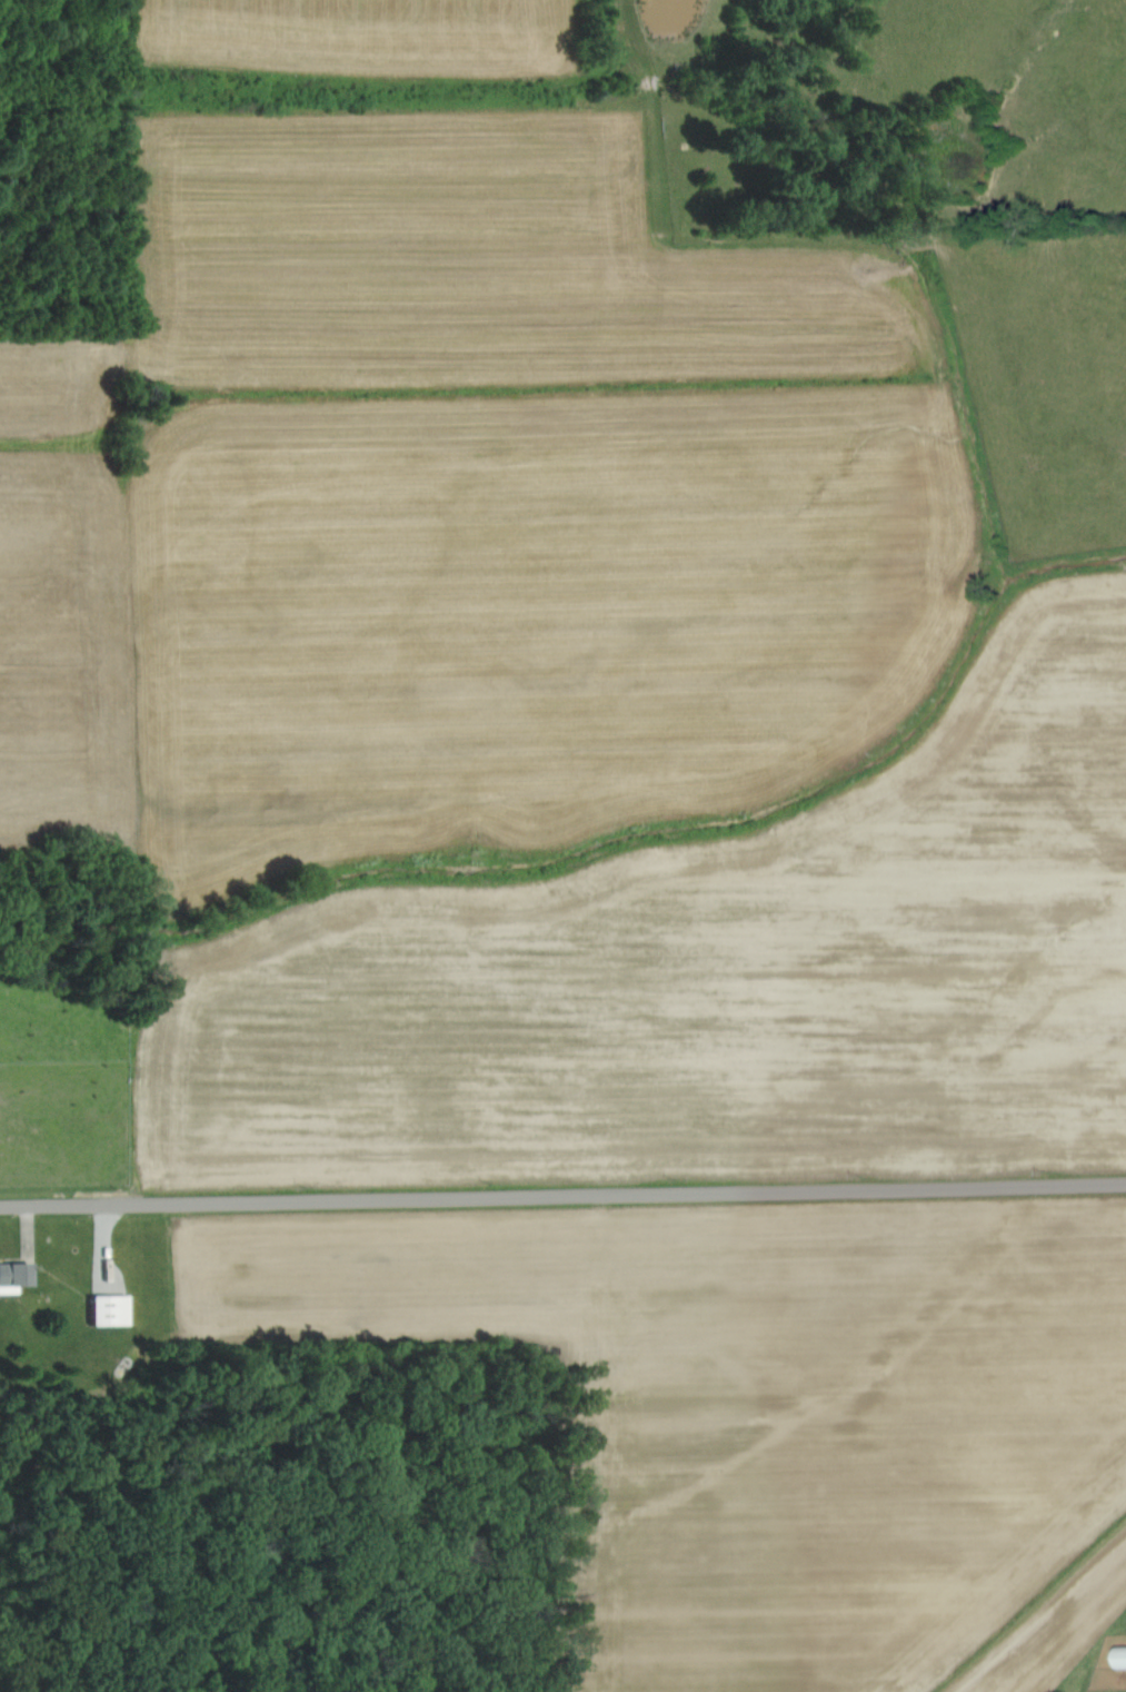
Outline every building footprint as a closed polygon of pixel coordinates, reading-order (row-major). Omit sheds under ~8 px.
[(15,1294),(15,1287),(28,1286),(27,1263),(0,1264),(0,1295),(15,1294)] [(122,1326),(122,1296),(84,1296),(85,1327),(122,1326)]
